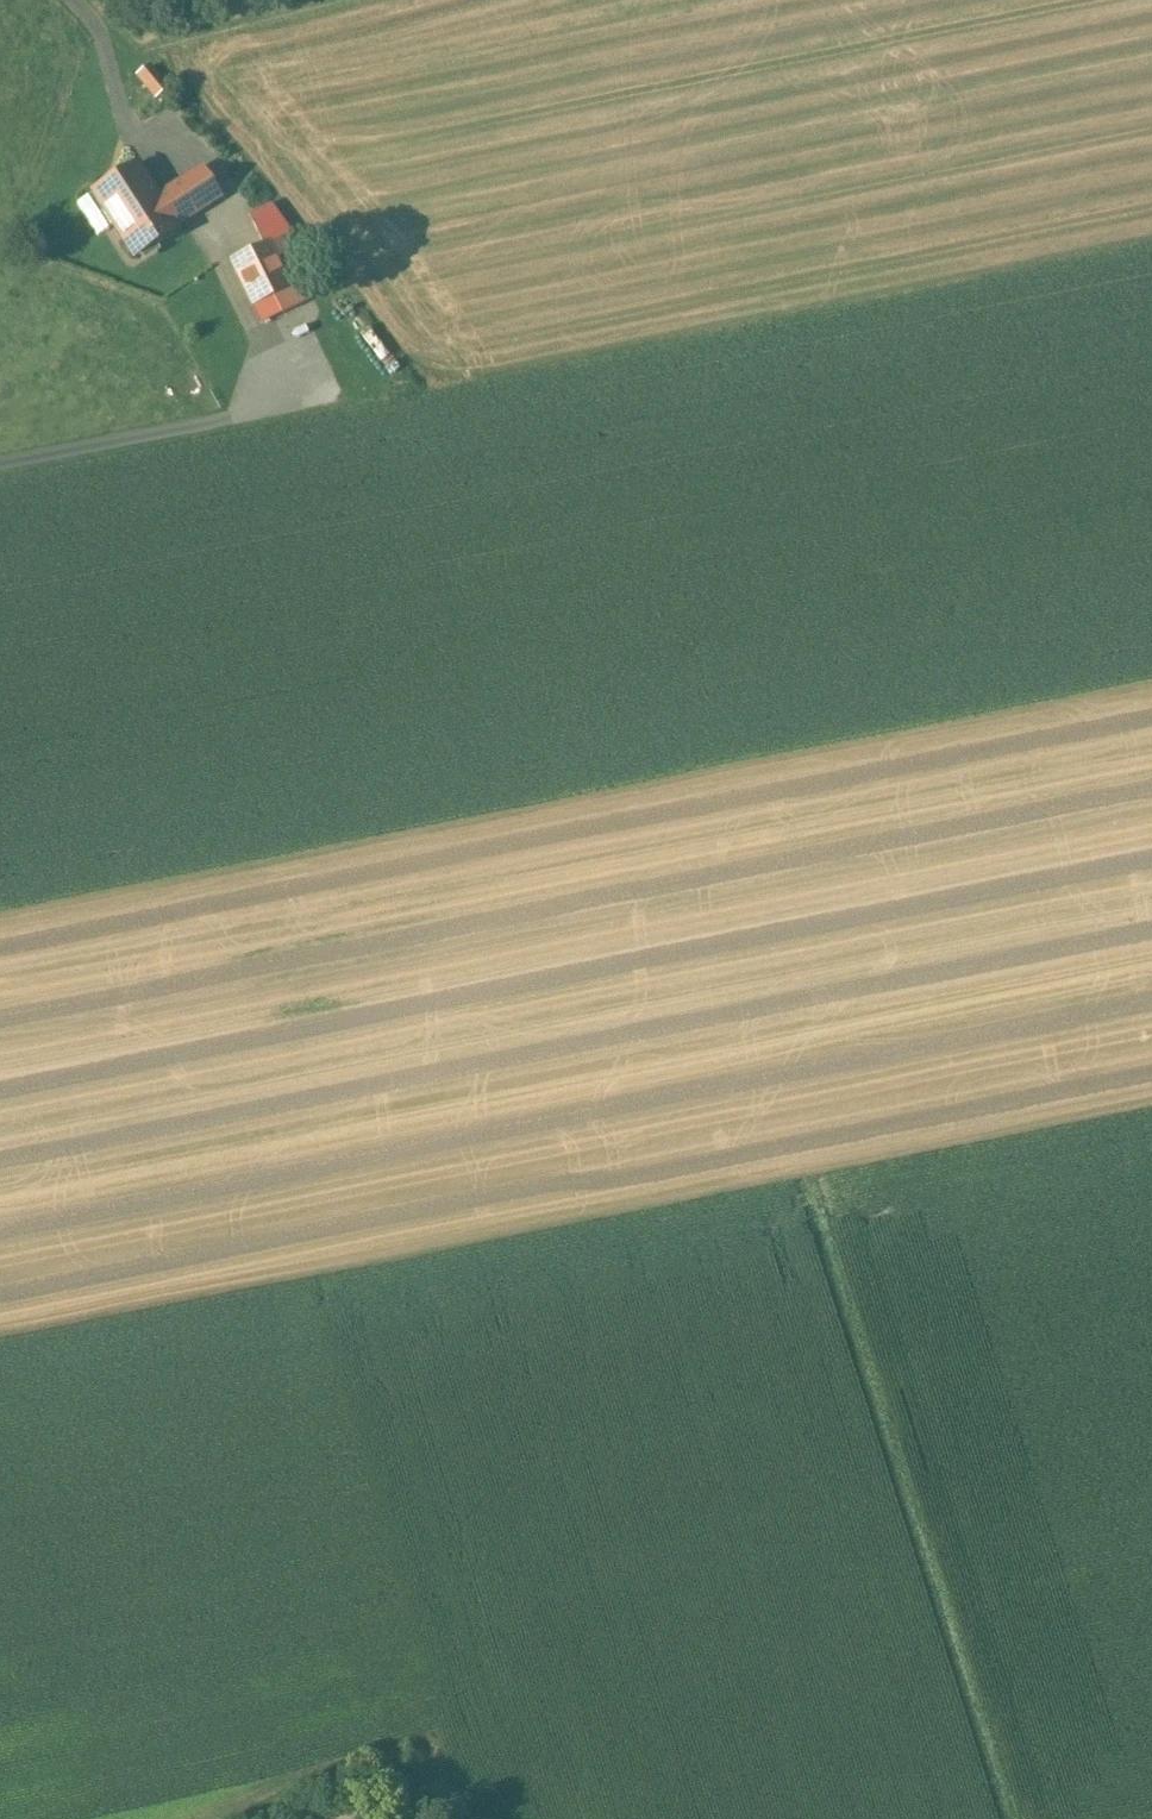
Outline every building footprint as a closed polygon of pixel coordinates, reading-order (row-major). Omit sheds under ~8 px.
[(159,62),(143,73),(161,99),(177,87),(159,62)] [(158,198),(136,164),(94,191),(135,255),(178,228),(175,223),(190,213),(173,188),(158,198)] [(203,169),(173,188),(190,213),(219,194),(203,169)] [(269,243),(233,261),(254,304),(273,295),(282,314),(299,305),(269,243)]
